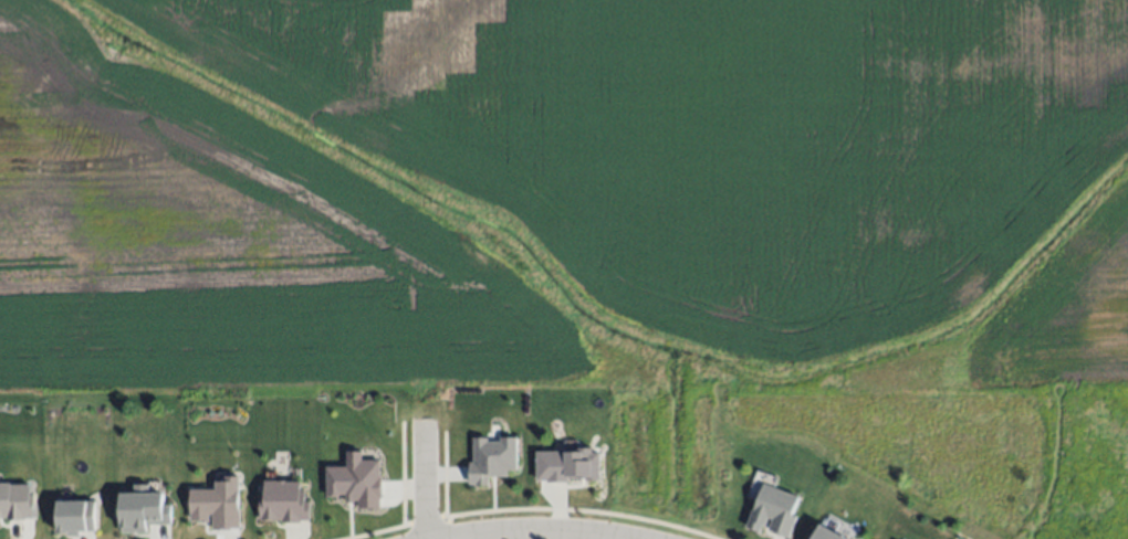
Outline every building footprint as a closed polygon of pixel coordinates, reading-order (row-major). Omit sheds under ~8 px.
[(518,471),(518,440),(487,440),(487,438),(471,438),(471,486),(489,486),(489,477),(508,477),(508,471),(518,471)] [(536,452),(537,482),(600,481),(600,451),(536,452)] [(326,468),(327,498),(346,498),(346,503),(358,503),(358,510),(382,509),(381,461),(362,461),(362,452),(347,452),(347,468),(326,468)] [(191,523),(212,523),(212,530),(240,530),(239,479),(215,479),(216,490),(190,490),(191,523)] [(260,522),(311,522),(311,502),(303,502),(303,482),(264,482),(264,494),(260,494),(260,522)] [(764,535),(765,532),(786,538),(790,538),(798,517),(792,515),(799,497),(762,484),(747,529),(764,535)] [(33,520),(33,485),(0,485),(0,520),(33,520)] [(165,494),(149,494),(149,485),(135,485),(135,495),(121,494),(120,533),(147,534),(147,525),(172,526),(172,506),(164,506),(165,494)] [(96,534),(95,502),(57,503),(58,534),(96,534)] [(819,525),(812,538),(847,538),(819,525)]
